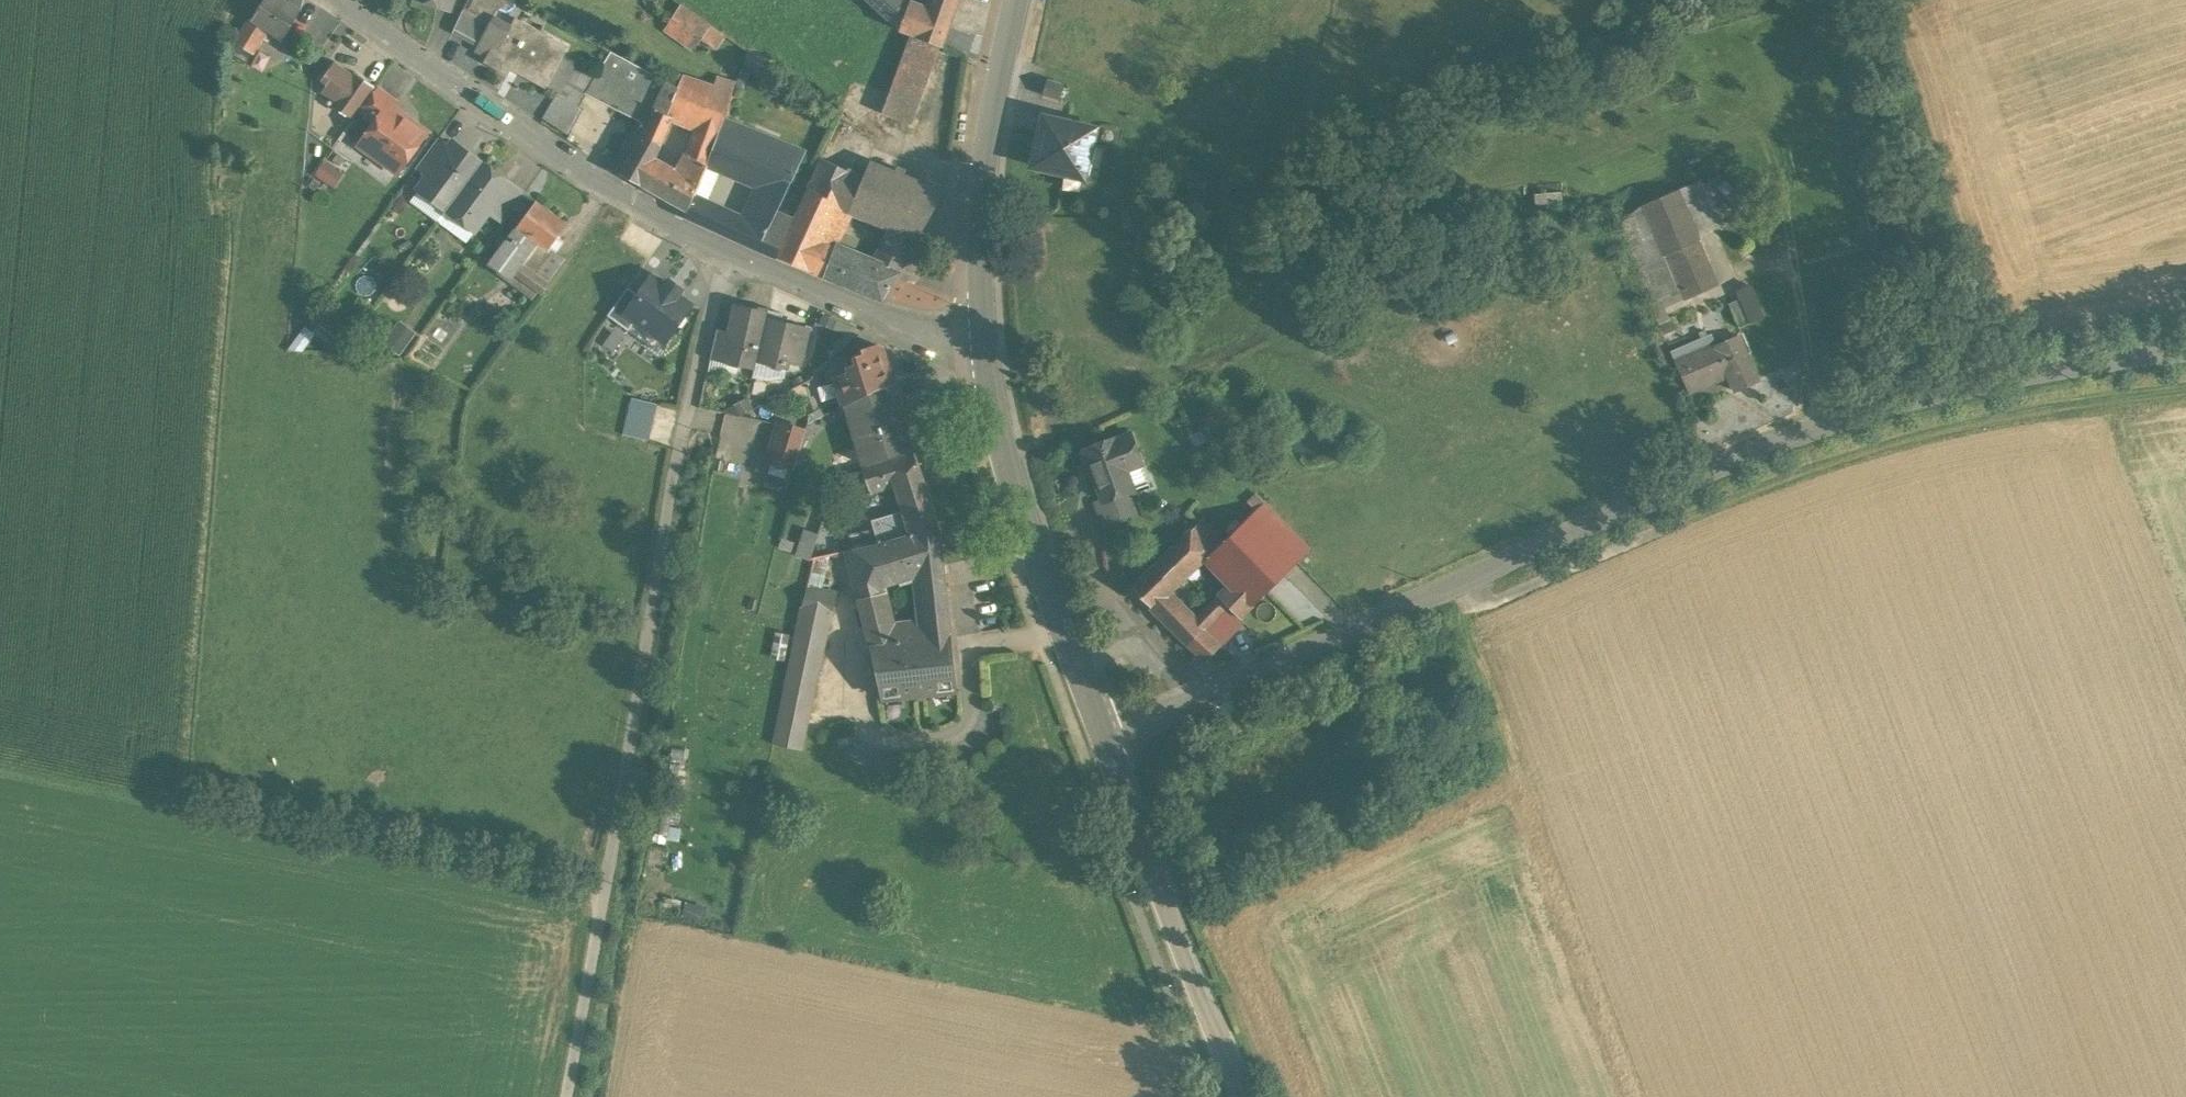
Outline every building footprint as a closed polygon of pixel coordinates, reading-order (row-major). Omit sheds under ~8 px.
[(284,0),(264,0),(251,20),(266,29),(273,34),(282,40),(300,11),(284,0)] [(448,9),(451,0),(425,0),(448,9)] [(462,11),(488,25),(489,23),(502,0),(468,0),(462,11)] [(889,22),(899,0),(865,0),(889,22)] [(909,3),(904,0),(899,0),(889,22),(899,31),(909,35),(940,46),(941,47),(952,17),(920,6),(909,3)] [(958,0),(923,0),(920,6),(952,17),(958,0)] [(723,35),(679,5),(664,29),(694,50),(701,40),(713,49),(723,35)] [(488,25),(462,11),(452,33),(477,46),(488,25)] [(266,29),(251,20),(236,44),(251,53),(261,37),(262,36),(266,29)] [(513,35),(507,32),(499,45),(494,42),(486,57),(483,63),(507,76),(510,70),(545,89),(548,83),(561,58),(568,46),(520,21),(513,35)] [(477,46),(474,51),(486,57),(494,42),(499,45),(507,32),(489,23),(488,25),(477,46)] [(273,34),(266,29),(262,36),(261,37),(268,41),(273,34)] [(940,46),(909,35),(881,113),(911,124),(940,46)] [(680,82),(612,51),(595,77),(586,91),(649,120),(653,110),(665,115),(680,82)] [(573,64),(561,58),(548,83),(559,89),(573,64)] [(353,74),(334,62),(321,81),(326,85),(321,93),(333,102),(331,104),(352,119),(375,87),(354,72),(353,74)] [(595,77),(573,64),(559,89),(543,116),(568,131),(584,105),(579,103),(586,91),(595,77)] [(712,91),(681,80),(680,82),(665,115),(672,118),(696,128),(716,134),(733,84),(716,78),(712,91)] [(1063,84),(1046,79),(1042,94),(1059,99),(1063,84)] [(378,90),(362,113),(376,123),(388,106),(392,109),(397,103),(378,90)] [(392,109),(388,106),(376,123),(360,145),(397,172),(425,133),(392,109)] [(649,120),(635,148),(631,154),(620,174),(640,185),(655,159),(672,118),(665,115),(653,110),(649,120)] [(1094,131),(1043,119),(1031,168),(1082,180),(1094,131)] [(744,129),(722,120),(707,163),(707,164),(739,176),(756,134),(744,129)] [(678,172),(655,159),(640,185),(686,212),(692,198),(707,164),(707,163),(705,163),(716,134),(696,128),(695,131),(696,138),(678,172)] [(802,153),(756,134),(739,176),(763,186),(759,193),(779,204),(802,153)] [(437,139),(416,167),(428,176),(449,148),(437,139)] [(635,148),(630,145),(626,152),(631,154),(635,148)] [(428,176),(422,185),(448,205),(444,210),(445,211),(481,163),(467,153),(464,158),(449,148),(428,176)] [(822,159),(776,257),(808,270),(821,242),(837,207),(847,186),(851,173),(822,159)] [(481,163),(445,211),(447,212),(452,206),(478,226),(488,213),(505,189),(491,179),(495,173),(481,163)] [(943,193),(902,176),(904,171),(897,168),(895,173),(869,163),(862,178),(848,212),(887,228),(890,232),(882,249),(905,259),(943,193)] [(862,178),(851,173),(847,186),(837,207),(848,212),(862,178)] [(1678,191),(1696,232),(1720,221),(1702,180),(1678,191)] [(520,199),(505,189),(488,213),(502,223),(520,199)] [(1535,189),(1535,201),(1560,200),(1560,189),(1535,189)] [(1696,232),(1678,191),(1641,206),(1617,225),(1635,270),(1666,257),(1685,299),(1715,285),(1696,242),(1699,241),(1696,232)] [(759,193),(745,223),(722,213),(714,231),(757,250),(774,256),(791,220),(775,211),(779,204),(759,193)] [(708,207),(692,198),(686,212),(684,217),(714,231),(722,213),(708,207)] [(566,225),(535,202),(517,227),(537,242),(548,250),(550,247),(554,250),(556,251),(561,243),(556,239),(566,225)] [(537,242),(517,227),(492,260),(512,275),(513,273),(520,264),(537,242)] [(537,242),(520,264),(537,276),(554,250),(550,247),(548,250),(537,242)] [(821,242),(808,270),(823,276),(834,247),(821,242)] [(875,264),(834,247),(823,276),(882,300),(897,273),(875,264)] [(875,264),(897,273),(905,259),(882,249),(875,264)] [(556,251),(554,250),(537,276),(549,284),(567,259),(556,251)] [(1664,308),(1685,299),(1666,257),(1635,270),(1658,325),(1669,321),(1664,308)] [(537,276),(520,264),(513,273),(542,293),(549,284),(537,276)] [(691,305),(652,277),(638,295),(625,314),(635,321),(646,329),(650,323),(668,336),(675,327),(681,328),(686,320),(684,314),(691,305)] [(627,287),(607,316),(628,331),(635,321),(625,314),(638,295),(627,287)] [(1752,293),(1740,298),(1747,315),(1759,309),(1752,293)] [(1740,298),(1738,295),(1726,300),(1736,322),(1748,317),(1747,315),(1740,298)] [(753,310),(736,306),(723,358),(739,362),(739,364),(754,368),(756,361),(768,311),(768,309),(754,305),(753,310)] [(781,314),(768,311),(756,361),(771,364),(771,362),(786,365),(788,361),(799,364),(806,331),(795,328),(796,326),(779,322),(781,314)] [(385,341),(401,352),(414,330),(398,320),(385,341)] [(1757,381),(1737,335),(1695,354),(1694,352),(1674,361),(1687,391),(1727,374),(1734,391),(1757,381)] [(881,348),(875,345),(869,347),(866,353),(866,355),(855,358),(857,365),(851,367),(848,373),(849,375),(835,379),(843,406),(871,392),(874,391),(873,390),(893,384),(881,348)] [(1035,355),(1021,356),(1022,371),(1036,370),(1035,355)] [(894,385),(874,391),(871,392),(877,415),(901,408),(894,385)] [(877,415),(871,392),(845,406),(863,465),(914,450),(901,408),(877,415)] [(656,405),(632,398),(623,435),(648,441),(656,405)] [(805,432),(779,424),(768,460),(794,468),(805,432)] [(1113,440),(1084,450),(1082,454),(1085,463),(1089,463),(1102,500),(1103,501),(1130,491),(1132,490),(1123,465),(1141,458),(1132,434),(1114,441),(1113,440)] [(914,452),(862,468),(869,491),(896,482),(921,475),(914,452)] [(926,491),(921,475),(896,482),(901,499),(926,491)] [(738,491),(732,513),(741,516),(747,494),(738,491)] [(926,491),(901,499),(907,519),(912,532),(937,528),(926,491)] [(1130,491),(1103,501),(1102,500),(1094,503),(1103,529),(1139,516),(1130,491)] [(1221,543),(1207,558),(1232,584),(1252,605),(1256,601),(1297,562),(1250,515),(1221,543)] [(907,519),(873,530),(877,544),(885,542),(889,541),(913,533),(912,532),(907,519)] [(1200,522),(1164,557),(1182,572),(1202,553),(1207,558),(1221,543),(1200,522)] [(819,526),(802,523),(796,554),(813,557),(819,526)] [(937,528),(912,532),(913,533),(889,541),(885,542),(895,581),(918,574),(919,580),(943,574),(938,528),(937,528)] [(877,544),(872,545),(881,585),(895,581),(885,542),(877,544)] [(881,585),(872,545),(846,551),(871,649),(950,634),(946,601),(923,606),(926,620),(892,628),(881,585)] [(815,556),(807,587),(821,590),(830,553),(815,556)] [(1182,572),(1164,557),(1131,589),(1150,608),(1184,575),(1182,572)] [(945,590),(943,574),(919,580),(922,595),(945,590)] [(1252,605),(1232,584),(1218,597),(1204,613),(1211,620),(1226,605),(1239,618),(1252,605)] [(821,590),(807,587),(801,609),(827,615),(831,616),(836,593),(821,590)] [(945,590),(922,595),(923,606),(946,601),(945,590)] [(1252,605),(1239,618),(1249,629),(1267,612),(1256,601),(1252,605)] [(1179,608),(1164,622),(1174,632),(1181,627),(1189,619),(1179,608)] [(827,615),(801,609),(772,742),(798,747),(827,615)] [(1218,646),(1201,630),(1194,638),(1181,627),(1174,632),(1206,661),(1218,646)] [(950,634),(871,649),(882,699),(956,691),(950,634)]
